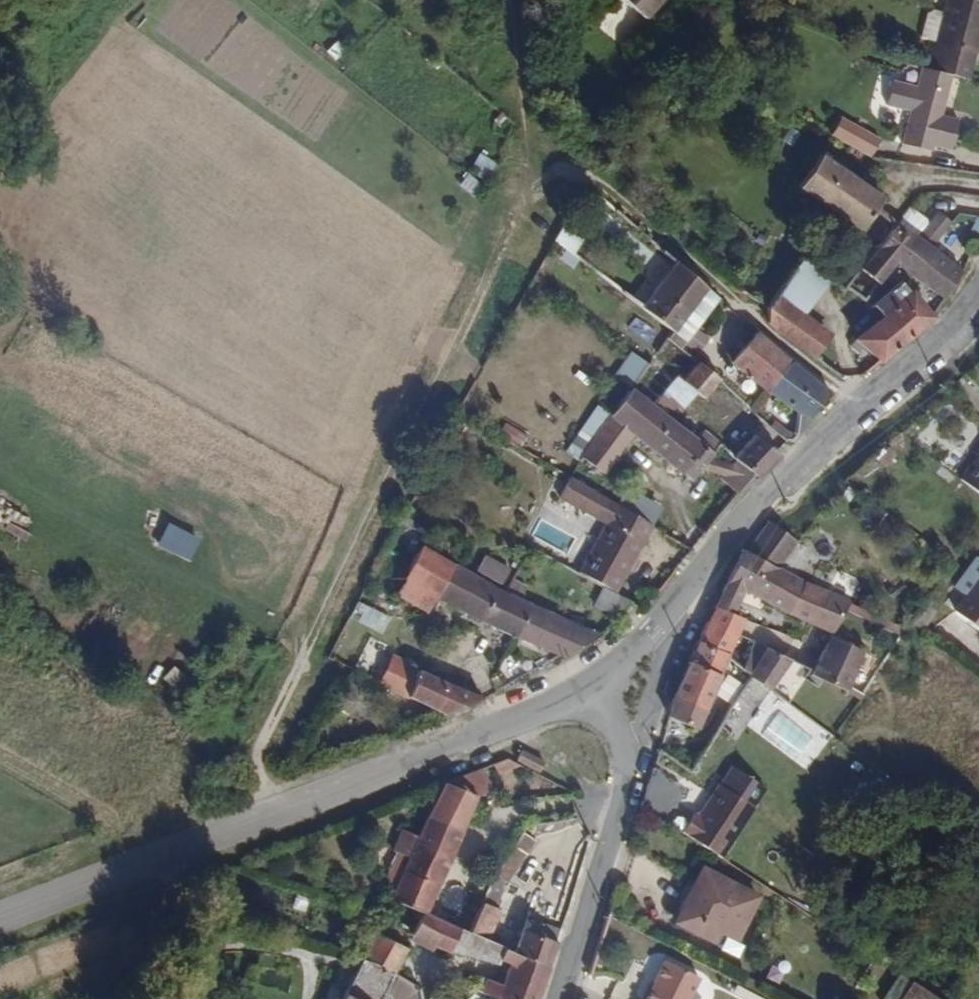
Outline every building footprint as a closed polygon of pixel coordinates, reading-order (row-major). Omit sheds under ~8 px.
[(978,28),(978,0),(942,0),(929,44),(921,42),(914,71),(940,78),(957,83),(965,56),(970,56),(978,28)] [(940,155),(949,125),(929,119),(940,78),(914,71),(911,70),(905,89),(881,83),(875,107),(899,113),(889,147),(919,155),(921,149),(940,155)] [(878,136),(839,114),(829,131),(850,143),(869,153),(878,136)] [(880,194),(820,152),(798,184),(859,224),(880,194)] [(894,257),(913,233),(911,231),(921,218),(920,212),(904,200),(882,229),(858,262),(873,279),(894,257)] [(926,242),(947,216),(933,206),(921,218),(911,231),(913,233),(914,232),(926,242)] [(568,248),(584,219),(569,210),(554,237),(568,248)] [(913,274),(935,248),(926,242),(914,232),(913,233),(894,257),(901,265),(908,270),(913,274)] [(856,265),(839,253),(820,239),(803,262),(823,276),(828,279),(839,287),(856,265)] [(970,275),(935,248),(913,274),(945,299),(966,281),(970,275)] [(797,308),(823,276),(803,262),(798,258),(762,302),(763,307),(764,312),(768,318),(772,324),(779,329),(797,308)] [(677,319),(698,291),(704,285),(676,262),(641,307),(670,330),(677,319)] [(896,282),(908,270),(901,265),(891,276),(892,278),(896,282)] [(927,314),(896,282),(892,278),(865,303),(875,314),(854,334),(862,343),(875,357),(927,314)] [(697,322),(711,304),(698,291),(677,319),(670,330),(669,332),(682,344),(697,322)] [(809,351),(826,330),(797,308),(779,329),(809,351)] [(827,394),(775,349),(753,329),(745,338),(727,360),(739,372),(775,403),(803,422),(827,394)] [(682,344),(669,332),(664,338),(677,350),(682,344)] [(853,350),(862,343),(854,334),(845,341),(853,350)] [(701,395),(713,380),(694,364),(681,380),(690,387),(701,395)] [(666,418),(690,387),(681,380),(672,375),(649,404),(666,418)] [(711,455),(666,418),(649,404),(629,387),(610,413),(614,417),(633,432),(691,480),(711,455)] [(601,473),(633,432),(614,417),(610,413),(579,456),(582,459),(601,473)] [(776,458),(772,454),(750,436),(739,448),(735,444),(725,455),(738,465),(751,475),(755,479),(776,458)] [(956,477),(969,486),(978,495),(978,444),(956,477)] [(730,493),(751,475),(738,465),(720,483),(730,493)] [(777,567),(793,539),(770,527),(763,521),(757,535),(746,553),(777,567)] [(611,594),(640,542),(606,522),(576,575),(600,588),(611,594)] [(434,595),(451,565),(417,545),(400,576),(434,595)] [(844,597),(777,567),(746,553),(739,551),(712,606),(727,613),(738,592),(745,595),(750,588),(804,615),(828,629),(844,597)] [(978,628),(978,562),(944,606),(977,631),(978,628)] [(533,610),(497,594),(451,565),(434,595),(456,609),(477,622),(520,640),(533,610)] [(617,620),(627,603),(611,594),(600,588),(590,606),(617,620)] [(736,620),(727,613),(712,606),(706,619),(731,632),(736,620)] [(595,637),(533,610),(520,640),(560,658),(574,657),(595,637)] [(722,653),(731,632),(706,619),(695,640),(722,653)] [(844,682),(863,647),(828,629),(807,668),(842,685),(844,682)] [(712,676),(722,653),(695,640),(684,664),(712,676)] [(766,684),(786,654),(766,640),(761,646),(750,641),(747,646),(737,665),(746,671),(766,684)] [(737,665),(747,646),(743,644),(731,660),(737,665)] [(477,700),(408,668),(398,662),(400,660),(389,653),(374,683),(439,717),(476,703),(477,700)] [(702,697),(712,676),(684,664),(671,698),(680,702),(698,709),(702,697)] [(744,718),(759,698),(765,703),(774,691),(766,684),(746,671),(714,719),(734,732),(737,729),(744,718)] [(543,763),(521,752),(517,760),(539,771),(543,763)] [(664,824),(681,790),(650,769),(639,808),(664,824)] [(470,804),(482,777),(474,772),(438,787),(470,804)] [(718,857),(750,808),(714,786),(695,815),(690,815),(680,833),(701,848),(718,857)] [(442,866),(470,804),(438,787),(424,818),(416,833),(401,827),(391,846),(395,850),(383,878),(392,883),(386,896),(457,926),(464,928),(474,904),(467,901),(463,910),(442,900),(454,872),(442,866)] [(520,835),(496,872),(508,881),(533,843),(520,835)] [(736,940),(757,900),(701,870),(673,926),(697,938),(704,924),(736,940)] [(491,939),(502,910),(490,905),(498,886),(485,880),(474,904),(464,928),(491,939)] [(448,949),(457,926),(386,896),(357,956),(390,972),(404,942),(409,933),(429,942),(448,949)] [(545,960),(556,933),(540,927),(544,918),(528,912),(514,948),(545,960)] [(556,933),(559,924),(544,918),(540,927),(556,933)] [(499,954),(503,944),(491,939),(464,928),(457,926),(448,949),(494,967),(499,954)] [(429,942),(409,933),(404,942),(429,942)] [(545,960),(514,948),(503,944),(499,954),(509,959),(502,981),(479,973),(475,984),(488,990),(497,993),(513,998),(533,998),(545,960)] [(390,972),(357,956),(337,998),(378,998),(390,972)] [(696,973),(660,957),(650,980),(643,998),(639,996),(638,998),(684,998),(696,973)] [(912,979),(900,972),(884,998),(900,998),(912,979)] [(390,995),(400,998),(424,998),(428,982),(395,974),(390,995)] [(643,998),(650,980),(647,979),(639,996),(643,998)] [(912,979),(900,998),(943,998),(912,979)] [(485,997),(488,990),(475,984),(468,990),(485,997)]
